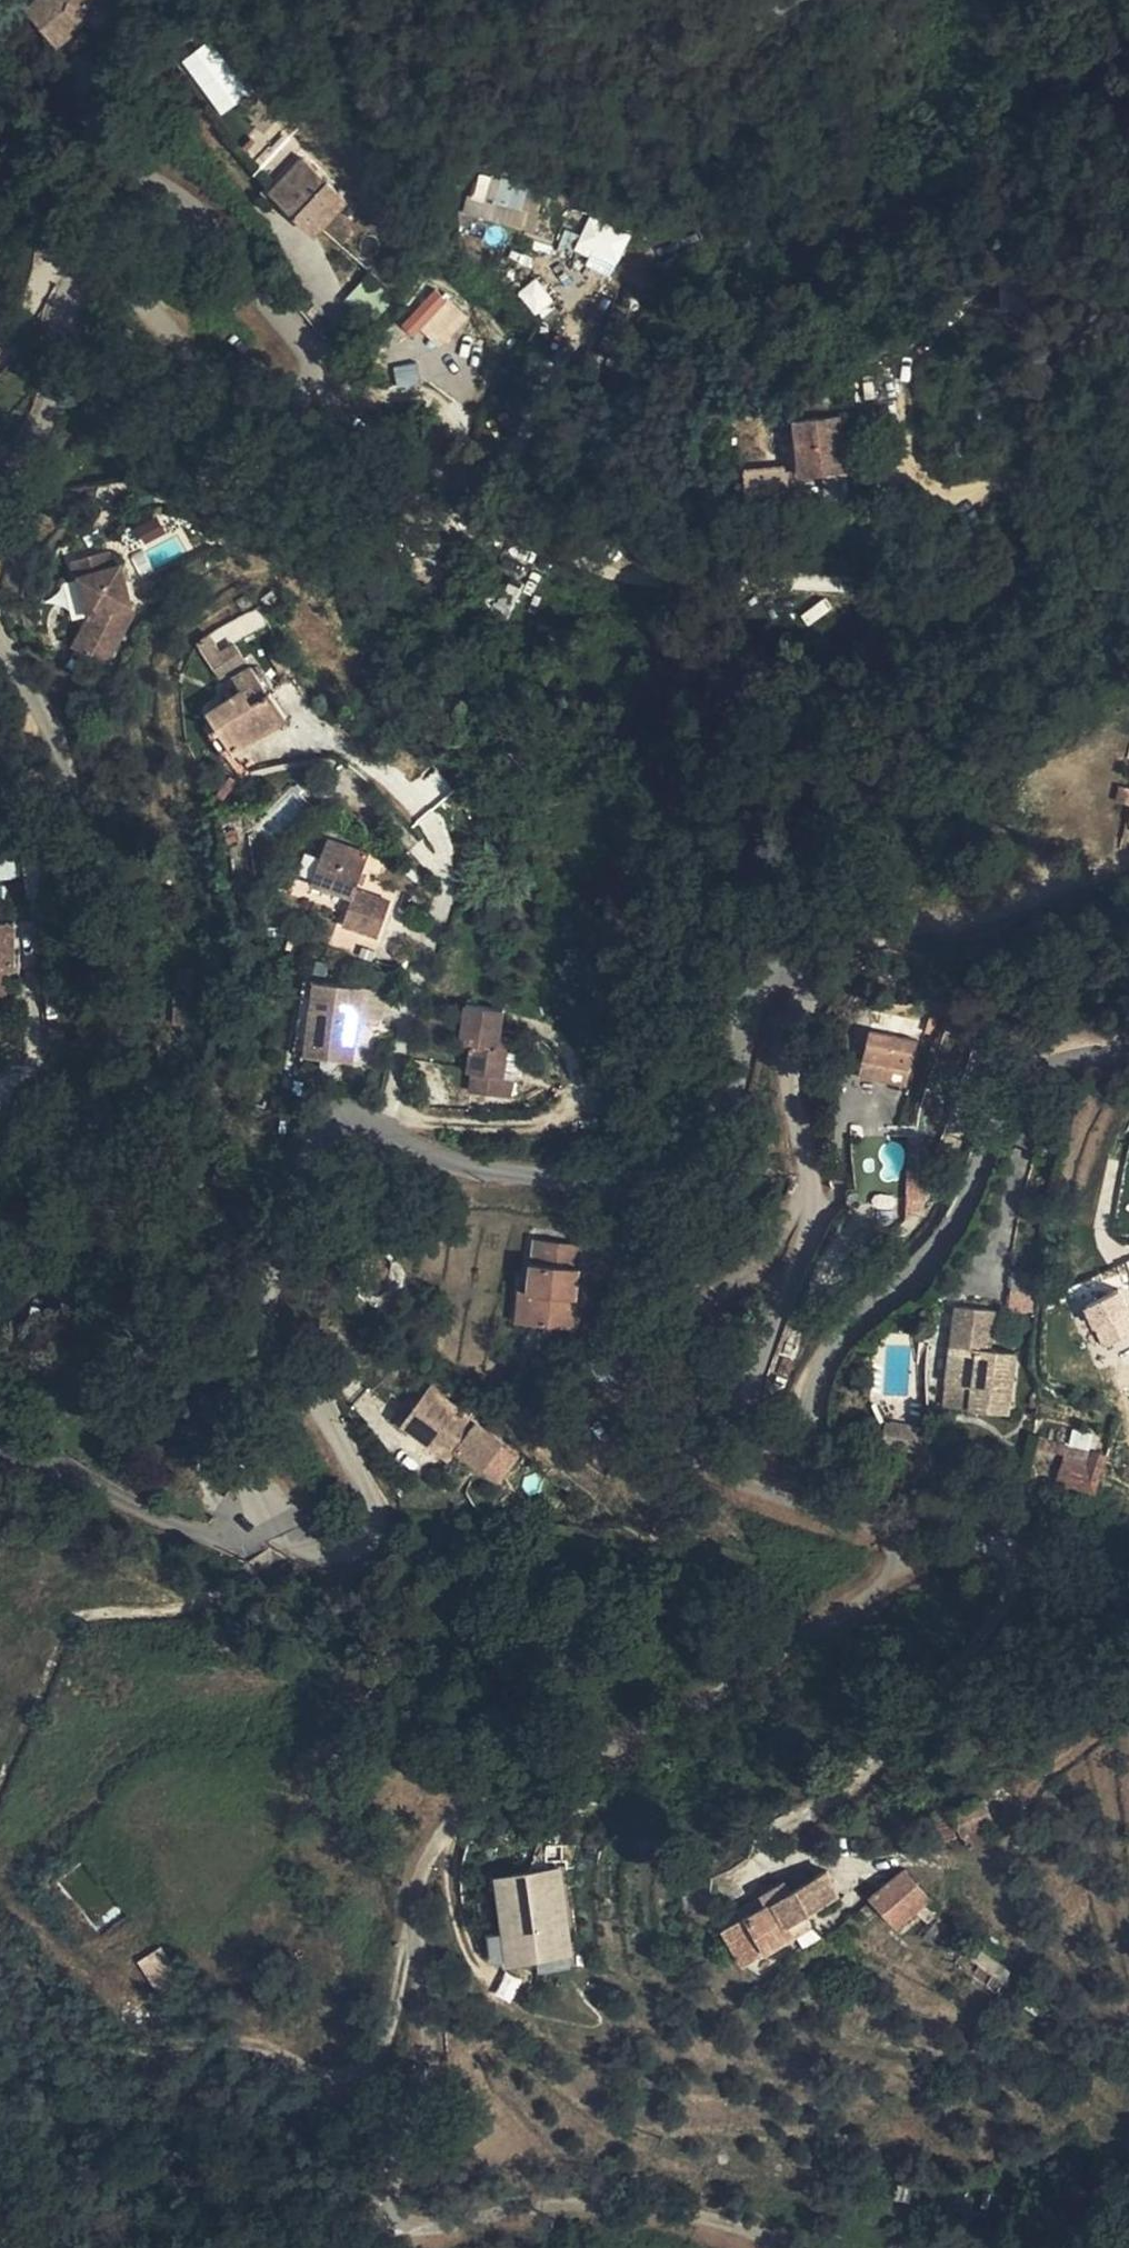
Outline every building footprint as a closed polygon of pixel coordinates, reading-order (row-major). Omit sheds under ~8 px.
[(30,7),(59,44),(84,25),(91,5),(104,11),(109,0),(38,0),(30,7)] [(220,114),(248,93),(208,40),(180,62),(220,114)] [(315,235),(348,202),(304,160),(272,193),(315,235)] [(473,173),(465,217),(521,227),(529,183),(473,173)] [(582,253),(595,258),(603,239),(589,234),(582,253)] [(603,239),(595,258),(612,263),(618,245),(603,239)] [(1004,310),(1034,308),(1032,281),(1011,271),(1002,288),(1004,310)] [(402,324),(439,351),(467,313),(430,286),(402,324)] [(820,417),(826,471),(849,467),(844,414),(820,417)] [(757,486),(787,484),(787,465),(756,466),(757,486)] [(849,467),(826,471),(828,495),(852,492),(849,467)] [(91,615),(75,646),(108,664),(134,613),(125,608),(133,606),(118,548),(76,560),(80,576),(89,611),(91,615)] [(89,611),(80,576),(67,580),(76,614),(89,611)] [(246,609),(254,603),(248,595),(240,600),(246,609)] [(233,640),(266,625),(259,609),(196,639),(214,678),(244,664),(233,640)] [(289,721),(254,665),(236,677),(244,689),(211,710),(238,753),(289,721)] [(358,891),(371,855),(328,839),(313,883),(354,898),(343,926),(378,940),(392,904),(358,891)] [(8,998),(8,966),(14,965),(13,924),(0,924),(0,998),(8,998)] [(294,1054),(305,1056),(315,980),(303,978),(294,1054)] [(315,980),(305,1056),(352,1064),(363,989),(315,980)] [(500,1050),(502,1037),(505,1012),(465,1005),(460,1043),(471,1045),(467,1073),(471,1074),(470,1092),(512,1099),(515,1081),(505,1079),(508,1051),(500,1050)] [(930,1013),(919,1010),(917,1018),(902,1014),(899,1023),(925,1030),(930,1013)] [(868,1027),(862,1059),(910,1069),(916,1038),(868,1027)] [(510,1039),(502,1037),(500,1050),(508,1051),(510,1039)] [(910,1069),(862,1059),(860,1066),(883,1071),(908,1076),(910,1069)] [(905,1170),(905,1183),(914,1183),(914,1169),(905,1170)] [(914,1183),(905,1183),(905,1197),(915,1197),(914,1183)] [(846,1205),(870,1205),(870,1188),(846,1188),(846,1205)] [(547,1325),(575,1328),(583,1246),(537,1241),(531,1290),(528,1323),(547,1325)] [(1011,1290),(1037,1291),(1039,1271),(1011,1270),(1011,1290)] [(528,1323),(531,1290),(520,1289),(517,1322),(528,1323)] [(1102,1354),(1128,1343),(1128,1298),(1125,1289),(1082,1307),(1102,1354)] [(993,1307),(985,1307),(956,1303),(952,1335),(946,1381),(972,1384),(982,1385),(987,1348),(993,1307)] [(573,1345),(575,1328),(547,1325),(545,1343),(573,1345)] [(972,1384),(971,1405),(1007,1409),(1014,1351),(987,1348),(982,1385),(972,1384)] [(943,1402),(971,1405),(972,1384),(946,1381),(943,1402)] [(504,1438),(432,1386),(406,1422),(451,1454),(457,1445),(485,1465),(504,1438)] [(721,1408),(706,1409),(707,1421),(722,1419),(721,1408)] [(919,1424),(885,1417),(880,1440),(913,1448),(919,1424)] [(1086,1465),(1101,1471),(1106,1453),(1091,1448),(1086,1465)] [(1093,1491),(1099,1477),(1101,1471),(1086,1465),(1063,1457),(1056,1478),(1093,1491)] [(941,1840),(960,1833),(952,1808),(933,1815),(941,1840)] [(899,1925),(915,1910),(929,1898),(931,1896),(902,1867),(871,1895),(899,1925)] [(789,1921),(804,1912),(838,1891),(825,1868),(806,1880),(799,1868),(782,1879),(763,1891),(768,1902),(746,1914),(765,1949),(795,1932),(789,1921)] [(564,1871),(493,1877),(498,1936),(486,1937),(489,1969),(572,1962),(564,1871)] [(915,1910),(926,1919),(929,1922),(936,1915),(940,1910),(929,1898),(915,1910)] [(810,1923),(804,1912),(789,1921),(795,1932),(810,1923)] [(765,1949),(746,1914),(733,1922),(753,1956),(765,1949)] [(929,1922),(926,1919),(917,1930),(956,1958),(953,1962),(994,1989),(1008,1969),(969,1942),(936,1915),(929,1922)] [(163,1992),(181,1979),(160,1946),(142,1960),(163,1992)]
